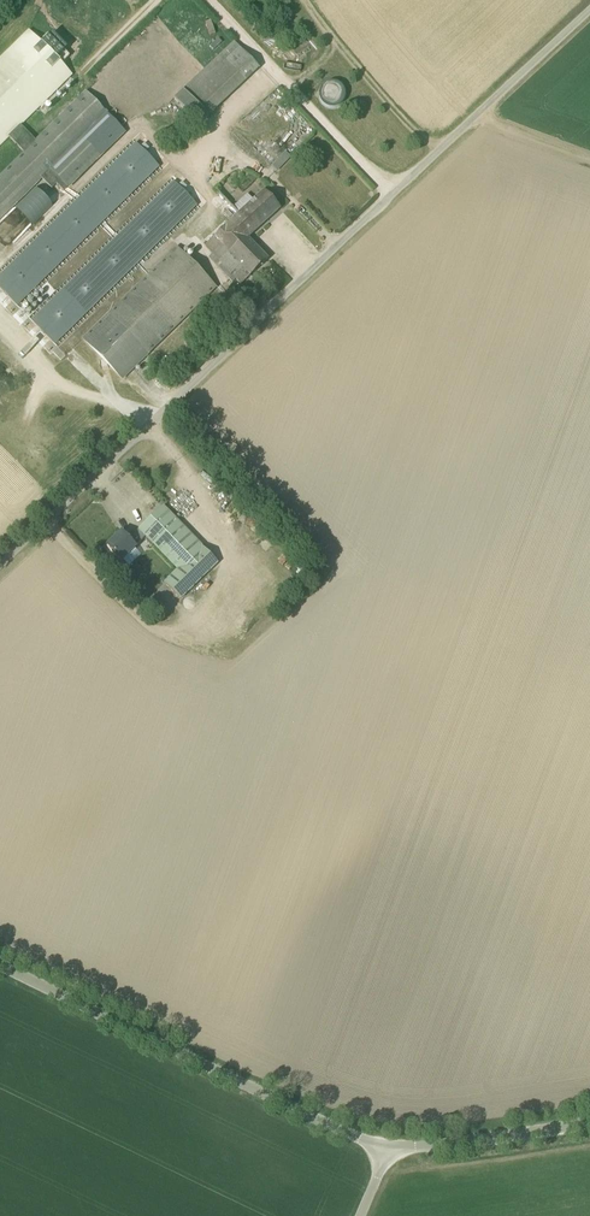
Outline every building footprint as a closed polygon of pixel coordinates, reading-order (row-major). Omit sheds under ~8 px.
[(23,153),(34,142),(19,126),(69,76),(25,32),(0,57),(0,145),(8,137),(23,153)] [(232,42),(172,100),(197,126),(257,68),(232,42)] [(34,142),(23,153),(0,175),(0,218),(41,178),(51,188),(55,184),(64,193),(124,133),(84,92),(34,142)] [(15,304),(157,165),(138,145),(0,280),(0,289),(15,304)] [(5,169),(1,164),(9,157),(6,154),(7,153),(0,146),(0,147),(0,174),(5,169)] [(285,153),(272,166),(277,172),(291,158),(285,153)] [(33,323),(52,342),(195,203),(176,184),(33,323)] [(237,213),(254,231),(280,208),(264,190),(253,200),(237,213)] [(209,256),(217,265),(247,237),(248,238),(254,231),(237,213),(218,192),(211,199),(230,222),(204,245),(213,253),(209,256)] [(268,259),(248,238),(247,237),(217,265),(232,282),(236,278),(242,285),(268,259)] [(217,287),(178,247),(84,338),(123,378),(217,287)] [(139,529),(146,537),(177,569),(164,582),(180,599),(217,562),(163,506),(139,529)] [(121,561),(146,537),(139,529),(128,539),(121,532),(107,546),(121,561)]
